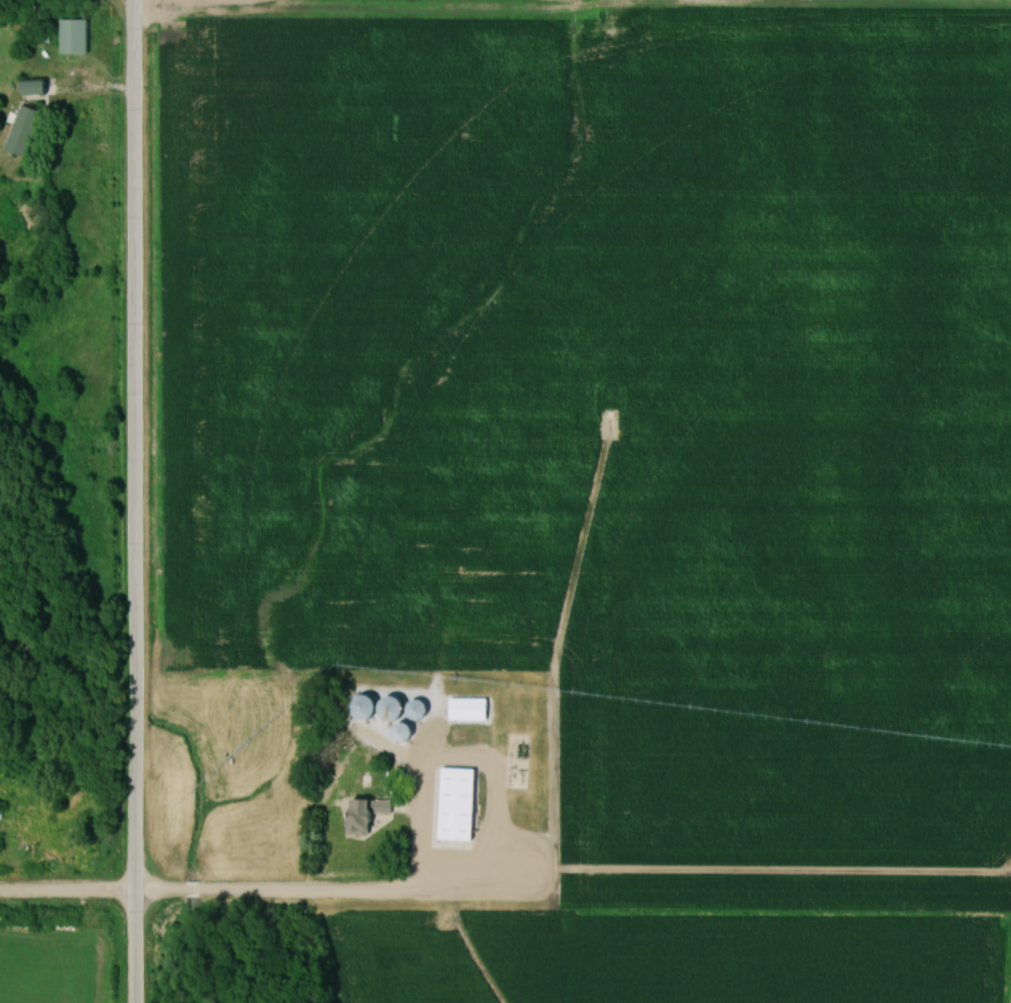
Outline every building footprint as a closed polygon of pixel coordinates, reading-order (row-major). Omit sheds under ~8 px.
[(65,19),(92,18),(93,51),(66,52),(65,19)] [(30,95),(50,95),(50,83),(30,83),(30,95)] [(10,147),(26,105),(46,113),(30,155),(10,147)] [(433,721),(433,703),(410,703),(410,699),(386,700),(386,698),(363,699),(363,722),(433,721)] [(455,700),(492,700),(492,719),(455,719),(455,700)] [(414,727),(401,728),(403,743),(415,742),(414,727)] [(445,838),(448,769),(479,771),(476,840),(445,838)] [(395,803),(354,802),(354,836),(380,836),(380,816),(395,816),(395,803)]
